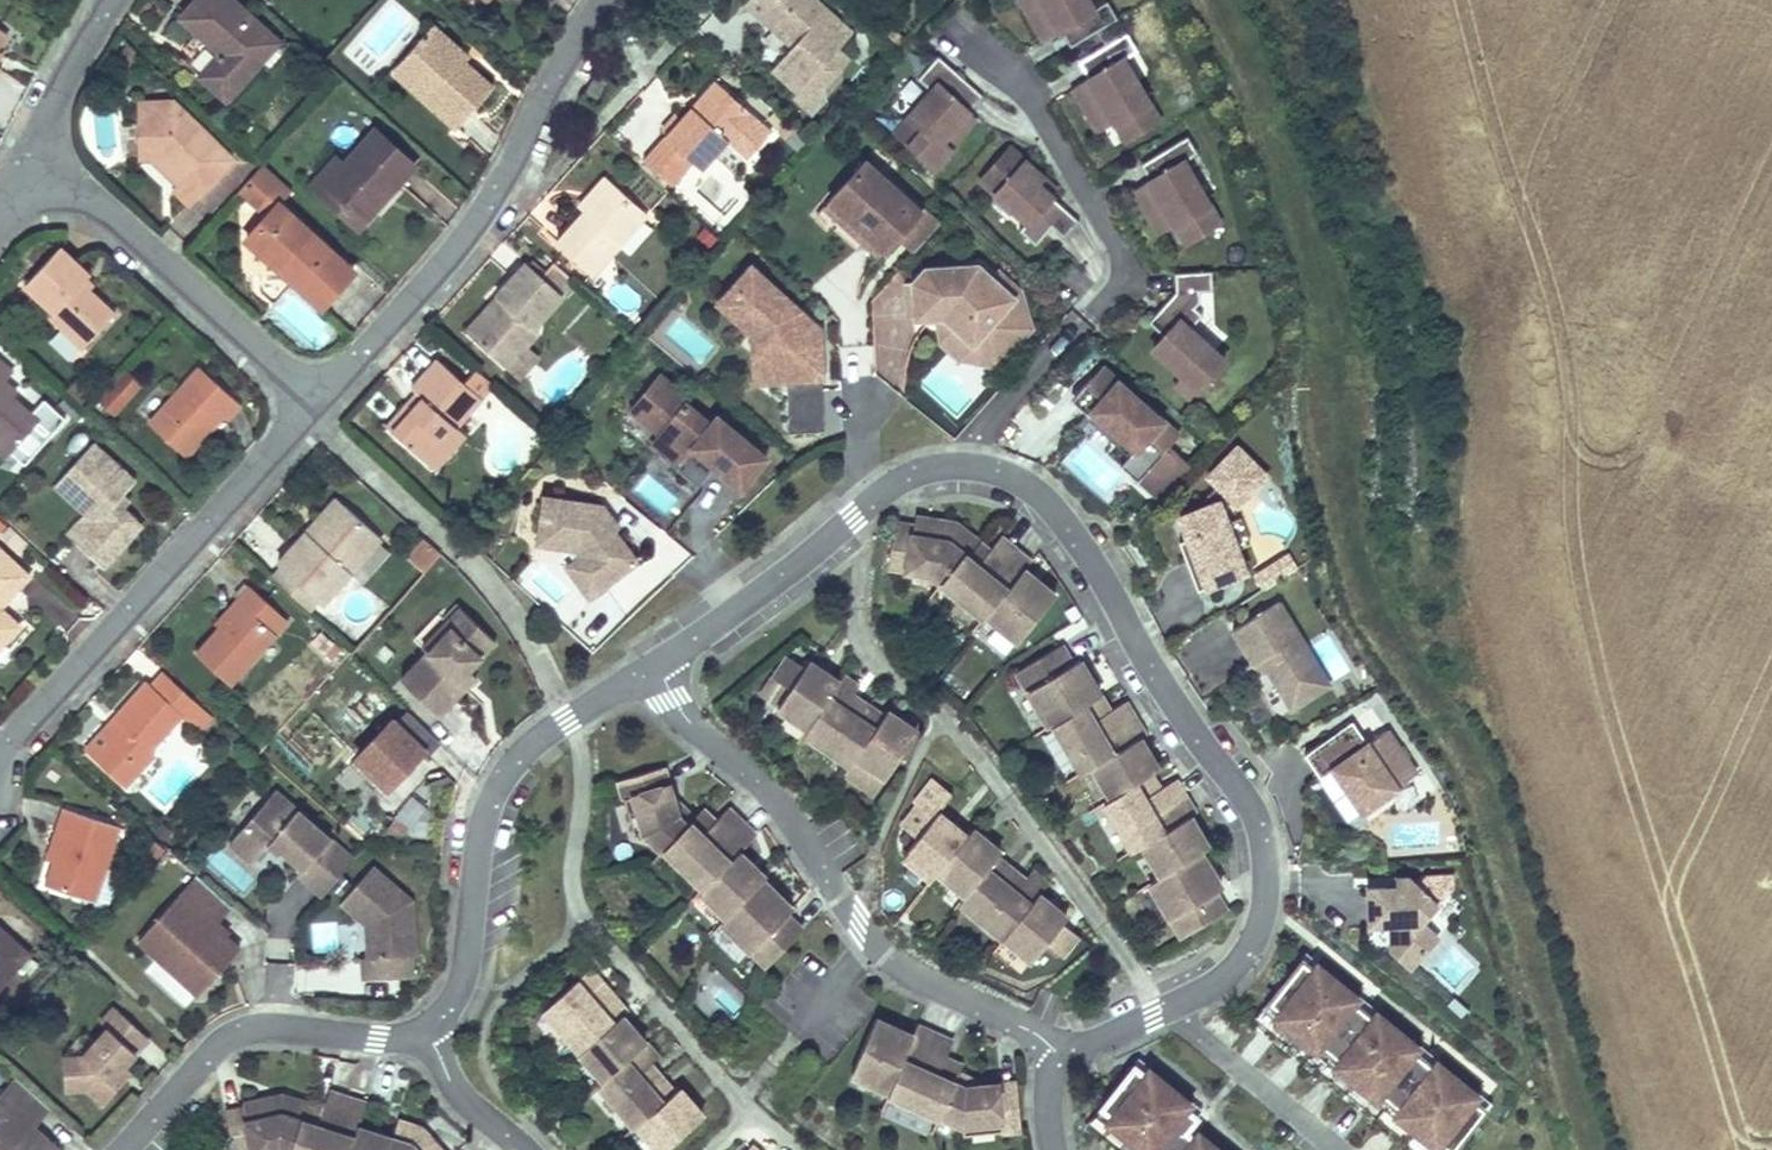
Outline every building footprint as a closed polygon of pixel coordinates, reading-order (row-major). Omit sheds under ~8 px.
[(178,17),(216,53),(196,73),(222,97),(257,59),(273,40),(229,0),(194,0),(178,17)] [(849,60),(838,49),(852,33),(816,0),(747,0),(745,3),(762,19),(770,11),(781,20),(779,23),(797,40),(792,47),(772,69),(798,92),(794,97),(813,115),(827,99),(826,86),(815,76),(820,70),(842,68),(849,60)] [(1027,10),(1043,0),(1021,0),(1027,10)] [(1088,0),(1043,0),(1027,10),(1044,40),(1060,30),(1075,21),(1085,38),(1118,18),(1108,0),(1094,9),(1088,0)] [(781,20),(770,11),(762,19),(792,47),(797,40),(779,23),(781,20)] [(1060,30),(1070,47),(1085,38),(1075,21),(1060,30)] [(432,26),(400,61),(417,75),(407,87),(454,132),(492,89),(464,63),(455,55),(459,51),(432,26)] [(1127,33),(1094,52),(1103,69),(1089,78),(1073,88),(1090,117),(1107,107),(1115,121),(1126,139),(1159,120),(1123,59),(1137,51),(1127,33)] [(264,65),(281,47),(273,40),(257,59),(264,65)] [(455,55),(464,63),(467,59),(459,51),(455,55)] [(1094,52),(1080,61),(1089,78),(1103,69),(1094,52)] [(924,127),(910,143),(935,166),(951,149),(942,141),(969,111),(983,95),(938,55),(917,78),(931,90),(909,114),(924,127)] [(417,75),(400,61),(390,72),(407,87),(417,75)] [(594,77),(585,93),(597,99),(606,84),(594,77)] [(715,81),(665,136),(702,171),(728,143),(746,159),(771,132),(715,81)] [(170,97),(133,99),(134,134),(137,134),(137,158),(143,157),(159,156),(183,178),(175,187),(173,189),(187,203),(194,195),(208,208),(251,162),(236,148),(229,155),(170,101),(170,97)] [(1090,117),(1099,131),(1115,121),(1107,107),(1090,117)] [(951,149),(978,120),(969,111),(942,141),(951,149)] [(909,114),(895,130),(910,143),(924,127),(909,114)] [(394,188),(414,167),(373,132),(343,165),(318,191),(358,228),(376,208),(369,202),(387,181),(394,188)] [(1187,136),(1155,155),(1164,172),(1149,180),(1133,190),(1151,219),(1167,210),(1176,224),(1186,242),(1219,222),(1184,162),(1198,153),(1187,136)] [(1042,176),(1010,148),(981,180),(1027,221),(1019,230),(1035,245),(1052,226),(1064,237),(1079,221),(1052,196),(1037,182),(1042,176)] [(1155,155),(1140,164),(1149,180),(1164,172),(1155,155)] [(183,178),(159,156),(143,157),(175,187),(183,178)] [(343,165),(334,156),(308,183),(318,191),(343,165)] [(920,210),(866,161),(831,199),(817,214),(857,250),(864,242),(870,236),(885,249),(897,237),(920,210)] [(603,176),(577,204),(585,211),(610,183),(603,176)] [(1052,196),(1057,190),(1042,176),(1037,182),(1052,196)] [(369,202),(376,208),(394,188),(387,181),(369,202)] [(585,211),(556,243),(592,276),(646,215),(610,183),(585,211)] [(304,225),(278,202),(266,216),(265,229),(255,229),(257,257),(267,257),(268,270),(291,269),(327,301),(354,271),(319,240),(305,240),(304,225)] [(942,222),(924,206),(920,210),(897,237),(914,253),(942,222)] [(1151,219),(1159,234),(1176,224),(1167,210),(1151,219)] [(864,242),(879,256),(885,249),(870,236),(864,242)] [(56,245),(22,283),(52,311),(47,316),(82,346),(113,312),(87,289),(80,282),(84,278),(88,274),(56,245)] [(558,293),(571,280),(553,264),(541,277),(525,263),(495,296),(503,304),(473,338),(506,369),(527,347),(538,333),(534,329),(563,297),(558,293)] [(977,265),(924,268),(912,281),(915,317),(935,316),(943,316),(981,350),(1008,342),(1005,306),(1013,298),(990,276),(977,265)] [(799,310),(751,267),(731,289),(745,301),(733,315),(754,333),(771,348),(772,379),(786,378),(789,431),(824,429),(822,375),(812,376),(809,328),(799,319),(799,310)] [(293,281),(321,307),(327,301),(291,269),(293,281)] [(1019,291),(996,269),(990,276),(1013,298),(1005,306),(1008,342),(981,350),(943,316),(935,316),(940,342),(959,358),(997,366),(1031,328),(1019,291)] [(1164,336),(1153,348),(1183,375),(1175,384),(1191,398),(1215,371),(1200,358),(1210,347),(1190,328),(1207,310),(1199,303),(1201,301),(1200,291),(1213,290),(1212,271),(1175,273),(1175,291),(1163,305),(1169,311),(1155,327),(1164,336)] [(84,278),(80,282),(87,289),(91,284),(84,278)] [(731,289),(720,303),(733,315),(745,301),(731,289)] [(495,296),(464,331),(473,338),(503,304),(495,296)] [(1163,305),(1148,322),(1155,327),(1169,311),(1163,305)] [(771,348),(754,333),(755,380),(772,379),(771,348)] [(506,369),(519,379),(538,357),(527,347),(506,369)] [(1215,371),(1224,359),(1210,347),(1200,358),(1215,371)] [(423,399),(393,432),(434,470),(453,449),(445,442),(457,427),(482,399),(439,359),(411,388),(418,393),(423,399)] [(5,381),(12,373),(0,362),(0,387),(5,381)] [(111,414),(142,383),(125,366),(94,397),(111,414)] [(198,366),(146,423),(184,457),(203,436),(199,432),(218,411),(223,414),(227,418),(240,404),(198,366)] [(1101,366),(1092,377),(1099,383),(1108,372),(1101,366)] [(1148,470),(1178,436),(1108,372),(1099,383),(1092,377),(1075,395),(1093,411),(1135,449),(1131,454),(1148,470)] [(688,400),(659,375),(631,409),(662,435),(686,455),(676,468),(675,468),(697,487),(715,466),(719,462),(726,468),(722,472),(741,487),(765,458),(717,418),(711,426),(685,404),(688,400)] [(0,387),(12,398),(17,392),(5,381),(0,387)] [(9,451),(37,420),(12,398),(0,387),(0,443),(9,451)] [(418,393),(387,427),(393,432),(423,399),(418,393)] [(1075,395),(1071,400),(1089,416),(1093,411),(1075,395)] [(218,411),(199,432),(203,436),(223,414),(218,411)] [(457,427),(445,442),(453,449),(466,435),(457,427)] [(662,435),(652,447),(676,468),(686,455),(662,435)] [(3,458),(9,451),(0,443),(0,455),(3,458)] [(131,481),(90,443),(53,483),(83,511),(94,520),(74,542),(100,565),(125,537),(117,530),(129,518),(112,502),(131,481)] [(1209,504),(1187,512),(1194,533),(1202,553),(1186,559),(1197,588),(1231,575),(1228,570),(1242,564),(1235,547),(1249,542),(1240,517),(1226,522),(1221,509),(1237,503),(1265,475),(1237,447),(1209,475),(1217,484),(1206,495),(1209,504)] [(719,462),(715,466),(722,472),(726,468),(719,462)] [(544,494),(536,541),(561,545),(576,548),(602,584),(637,560),(614,529),(608,521),(612,517),(603,504),(544,494)] [(336,500),(305,532),(312,540),(343,506),(336,500)] [(305,532),(276,564),(321,604),(380,539),(343,506),(312,540),(305,532)] [(64,532),(74,542),(94,520),(83,511),(64,532)] [(618,526),(612,517),(608,521),(614,529),(618,526)] [(117,530),(125,537),(136,525),(129,518),(117,530)] [(887,565),(931,573),(940,581),(963,554),(967,557),(971,552),(978,543),(955,525),(944,523),(944,526),(914,521),(913,527),(895,523),(887,565)] [(1194,533),(1178,540),(1186,559),(1202,553),(1194,533)] [(425,571),(440,551),(419,536),(404,555),(425,571)] [(988,551),(978,543),(971,552),(981,560),(988,551)] [(561,545),(558,562),(566,563),(588,594),(602,584),(576,548),(561,545)] [(963,554),(940,581),(984,617),(986,614),(1005,590),(992,579),(1010,559),(993,546),(988,551),(981,560),(971,552),(967,557),(963,554)] [(2,604),(29,575),(0,550),(0,602),(2,604)] [(1295,569),(1288,556),(1267,569),(1275,582),(1295,569)] [(1005,590),(986,614),(1000,626),(1004,622),(1022,635),(1054,595),(1037,581),(1030,589),(1025,584),(1029,580),(1020,573),(1023,570),(1010,559),(992,579),(1005,590)] [(276,564),(264,576),(308,617),(321,604),(276,564)] [(1231,575),(1245,570),(1242,564),(1228,570),(1231,575)] [(1267,569),(1257,575),(1265,588),(1275,582),(1267,569)] [(1037,581),(1023,570),(1020,573),(1029,580),(1025,584),(1030,589),(1037,581)] [(240,604),(219,628),(195,653),(230,685),(275,635),(266,627),(278,614),(246,585),(234,599),(240,604)] [(240,604),(234,599),(213,623),(219,628),(240,604)] [(1278,601),(1232,629),(1253,664),(1261,660),(1281,693),(1320,669),(1278,601)] [(426,651),(399,678),(437,714),(464,686),(456,678),(466,669),(493,641),(459,606),(444,622),(449,627),(426,651)] [(287,622),(278,614),(266,627),(275,635),(287,622)] [(0,648),(16,631),(3,618),(0,621),(0,648)] [(444,622),(421,645),(426,651),(449,627),(444,622)] [(1000,626),(1017,641),(1022,635),(1004,622),(1000,626)] [(1059,645),(1016,670),(1028,690),(1034,687),(1045,704),(1039,708),(1050,726),(1054,723),(1085,704),(1095,698),(1089,687),(1084,690),(1080,684),(1089,678),(1078,659),(1070,663),(1059,645)] [(789,689),(777,706),(808,727),(838,683),(807,662),(804,666),(788,656),(774,678),(789,689)] [(456,678),(464,686),(474,675),(466,669),(456,678)] [(1281,693),(1291,707),(1329,684),(1320,669),(1281,693)] [(121,725),(91,756),(123,786),(154,752),(150,748),(180,716),(187,722),(200,707),(162,672),(150,685),(145,681),(112,716),(115,719),(121,725)] [(838,683),(808,727),(854,758),(856,756),(874,730),(856,717),(843,708),(852,696),(858,687),(842,676),(838,683)] [(1099,696),(1089,678),(1080,684),(1084,690),(1089,687),(1095,698),(1099,696)] [(1034,687),(1028,690),(1039,708),(1045,704),(1034,687)] [(357,724),(377,706),(366,693),(346,711),(357,724)] [(864,704),(852,696),(843,708),(856,717),(864,704)] [(1108,711),(1099,696),(1095,698),(1085,704),(1094,719),(1108,711)] [(874,730),(856,756),(886,776),(916,732),(885,711),(882,717),(864,704),(856,717),(874,730)] [(1054,723),(1082,771),(1092,765),(1111,753),(1102,738),(1129,722),(1119,705),(1108,711),(1094,719),(1085,704),(1054,723)] [(441,742),(406,709),(393,723),(422,750),(428,756),(441,742)] [(115,719),(86,751),(91,756),(121,725),(115,719)] [(357,757),(387,786),(422,750),(393,723),(392,721),(357,757)] [(1367,743),(1351,721),(1304,753),(1320,777),(1332,768),(1362,810),(1416,774),(1386,730),(1367,743)] [(1092,765),(1111,796),(1135,782),(1144,776),(1152,772),(1133,742),(1139,739),(1129,722),(1102,738),(1111,753),(1092,765)] [(808,727),(804,732),(850,764),(854,758),(808,727)] [(359,805),(375,791),(350,763),(334,778),(359,805)] [(663,767),(618,780),(624,800),(634,797),(644,833),(662,849),(664,847),(685,825),(672,812),(675,809),(671,797),(663,767)] [(1154,792),(1144,776),(1135,782),(1144,798),(1154,792)] [(409,782),(398,820),(422,826),(433,788),(409,782)] [(1104,801),(1132,849),(1142,843),(1162,832),(1153,816),(1179,800),(1169,783),(1154,792),(1144,798),(1135,782),(1111,796),(1104,801)] [(274,790),(229,843),(251,862),(268,844),(279,854),(282,850),(285,846),(292,852),(289,856),(303,869),(298,874),(322,895),(354,860),(274,790)] [(624,800),(635,836),(644,833),(634,797),(624,800)] [(693,818),(671,797),(675,809),(672,812),(685,825),(693,818)] [(1142,843),(1161,875),(1190,857),(1194,855),(1202,850),(1184,820),(1189,817),(1179,800),(1153,816),(1162,832),(1142,843)] [(119,825),(64,803),(56,820),(63,823),(50,855),(41,876),(89,895),(103,864),(119,825)] [(903,855),(932,878),(937,871),(966,836),(937,813),(933,817),(918,805),(902,825),(917,838),(903,855)] [(714,821),(701,808),(694,816),(706,829),(714,821)] [(664,847),(704,887),(728,862),(715,849),(741,822),(727,809),(714,821),(706,829),(694,816),(693,818),(685,825),(664,847)] [(63,823),(56,820),(43,852),(50,855),(63,823)] [(701,890),(727,916),(759,883),(762,880),(764,877),(739,853),(755,836),(741,822),(715,849),(728,862),(704,887),(701,890)] [(937,871),(966,894),(986,869),(1003,883),(1013,871),(995,857),(1000,852),(971,829),(966,836),(937,871)] [(236,897),(256,880),(223,842),(203,859),(236,897)] [(285,846),(282,850),(289,856),(292,852),(285,846)] [(1204,871),(1194,855),(1190,857),(1196,867),(1191,870),(1195,876),(1204,871)] [(1170,915),(1182,935),(1219,913),(1208,895),(1215,890),(1204,871),(1195,876),(1191,870),(1196,867),(1190,857),(1161,875),(1149,882),(1159,898),(1165,894),(1175,912),(1170,915)] [(100,908),(116,870),(103,864),(89,895),(87,902),(100,908)] [(372,866),(340,902),(365,923),(367,956),(361,957),(363,978),(412,975),(411,954),(415,954),(411,900),(372,866)] [(966,894),(964,897),(1007,932),(1037,895),(1039,895),(1047,885),(1030,872),(1024,881),(1014,892),(1003,883),(986,869),(966,894)] [(1024,881),(1013,871),(1003,883),(1014,892),(1024,881)] [(195,876),(138,940),(158,958),(164,952),(177,964),(171,971),(198,994),(239,949),(214,926),(231,908),(195,876)] [(1436,904),(1407,877),(1397,877),(1394,894),(1385,895),(1385,887),(1367,887),(1368,924),(1390,923),(1390,948),(1409,966),(1437,937),(1420,921),(1436,904)] [(776,893),(762,880),(759,883),(767,892),(763,896),(769,900),(776,893)] [(727,916),(722,921),(735,935),(740,930),(755,944),(750,950),(767,966),(802,930),(786,914),(792,909),(776,893),(769,900),(763,896),(767,892),(759,883),(727,916)] [(1165,894),(1159,898),(1170,915),(1175,912),(1165,894)] [(1007,932),(1003,936),(1032,959),(1046,943),(1060,955),(1077,934),(1062,922),(1066,918),(1039,895),(1037,895),(1007,932)] [(964,897),(960,901),(1003,936),(1007,932),(964,897)] [(337,915),(308,922),(314,951),(344,945),(337,915)] [(31,955),(1,927),(0,928),(0,989),(31,955)] [(740,930),(735,935),(750,950),(755,944),(740,930)] [(164,952),(158,958),(171,971),(177,964),(164,952)] [(1255,1018),(1285,1043),(1336,981),(1316,964),(1312,969),(1302,960),(1255,1018)] [(589,969),(582,975),(593,989),(601,982),(589,969)] [(593,989),(582,975),(549,1004),(586,1046),(611,1024),(599,1010),(613,997),(601,982),(593,989)] [(1285,1043),(1315,1068),(1362,1010),(1353,1002),(1356,998),(1336,981),(1285,1043)] [(580,1051),(604,1078),(644,1043),(622,1017),(627,1013),(613,997),(599,1010),(611,1024),(586,1046),(580,1051)] [(549,1004),(544,1008),(580,1051),(586,1046),(549,1004)] [(123,1067),(148,1039),(114,1007),(100,1023),(107,1029),(95,1042),(81,1057),(63,1058),(65,1090),(86,1089),(103,1104),(125,1081),(117,1073),(123,1067)] [(1315,1068),(1345,1093),(1396,1030),(1375,1013),(1372,1017),(1362,1010),(1315,1068)] [(875,1019),(854,1067),(874,1076),(871,1082),(889,1090),(902,1061),(919,1068),(934,1035),(916,1027),(912,1036),(910,1041),(900,1036),(898,1041),(891,1038),(896,1029),(875,1019)] [(912,1036),(896,1029),(891,1038),(898,1041),(900,1036),(910,1041),(912,1036)] [(1345,1093),(1376,1117),(1423,1059),(1413,1052),(1417,1046),(1396,1030),(1345,1093)] [(85,1033),(63,1058),(81,1057),(95,1042),(85,1033)] [(888,1092),(939,1115),(940,1114),(954,1083),(957,1076),(940,1069),(945,1059),(952,1043),(934,1035),(919,1068),(902,1061),(889,1090),(888,1092)] [(604,1078),(599,1084),(635,1126),(638,1124),(661,1103),(647,1086),(648,1086),(638,1074),(649,1065),(658,1058),(644,1043),(604,1078)] [(958,1074),(961,1066),(945,1059),(940,1069),(957,1076),(958,1074)] [(1376,1117),(1406,1141),(1457,1079),(1436,1062),(1432,1067),(1423,1059),(1376,1117)] [(659,1076),(649,1065),(638,1074),(648,1086),(659,1076)] [(1135,1066),(1087,1124),(1118,1149),(1169,1087),(1149,1070),(1145,1074),(1135,1066)] [(125,1081),(131,1074),(123,1067),(117,1073),(125,1081)] [(854,1067),(851,1072),(871,1082),(874,1076),(854,1067)] [(985,1085),(958,1074),(957,1076),(954,1083),(971,1090),(972,1086),(985,1085)] [(15,1075),(0,1092),(0,1114),(1,1116),(0,1117),(0,1149),(57,1149),(58,1149),(35,1127),(51,1109),(15,1075)] [(638,1124),(660,1149),(663,1149),(702,1117),(678,1089),(673,1093),(659,1076),(648,1086),(647,1086),(661,1103),(638,1124)] [(1416,1149),(1451,1149),(1484,1109),(1473,1100),(1477,1096),(1457,1079),(1406,1141),(1416,1149)] [(954,1083),(940,1114),(962,1124),(999,1120),(1000,1130),(1021,1128),(1016,1083),(985,1085),(972,1086),(971,1090),(954,1083)] [(1119,1149),(1169,1149),(1185,1130),(1197,1116),(1186,1108),(1190,1104),(1169,1087),(1118,1149),(1119,1149)] [(290,1149),(350,1149),(353,1138),(336,1133),(347,1097),(328,1092),(323,1108),(320,1119),(308,1115),(305,1122),(300,1120),(290,1149)] [(233,1149),(290,1149),(300,1120),(305,1122),(308,1115),(311,1104),(283,1095),(271,1097),(272,1101),(243,1107),(243,1108),(225,1112),(233,1149)] [(392,1138),(358,1127),(366,1104),(347,1097),(336,1133),(353,1138),(350,1149),(388,1149),(392,1138)] [(323,1108),(311,1104),(308,1115),(320,1119),(323,1108)] [(398,1120),(392,1138),(388,1149),(437,1149),(426,1139),(429,1137),(421,1128),(398,1120)] [(962,1124),(963,1134),(1000,1130),(999,1120),(962,1124)] [(1218,1149),(1197,1133),(1193,1138),(1185,1130),(1169,1149),(1217,1149),(1218,1149)]
